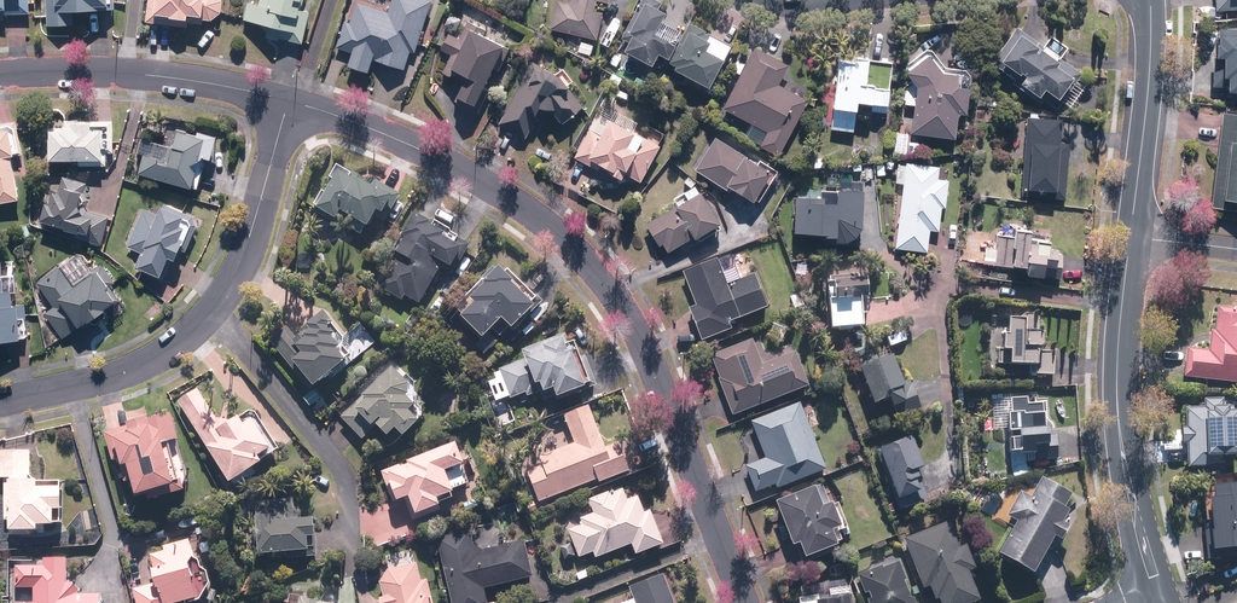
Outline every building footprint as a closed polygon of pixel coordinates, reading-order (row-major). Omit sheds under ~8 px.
[(8,21),(8,15),(32,15),(32,0),(0,0),(0,21),(8,21)] [(48,23),(77,24),(77,10),(117,10),(117,0),(49,0),(48,23)] [(149,22),(207,24),(207,19),(217,20),(218,19),(219,19),(220,18),(221,18),(221,17),(222,16),(223,16),(224,15),(224,14),(225,13),(226,12),(226,11),(226,10),(226,9),(227,8),(227,7),(227,6),(227,5),(227,4),(227,3),(226,2),(226,1),(226,0),(225,0),(150,0),(149,22)] [(263,3),(248,0),(245,19),(270,24),(268,36),(307,43),(312,10),(307,9),(309,0),(263,0),(263,3)] [(340,46),(355,51),(351,66),(373,72),(377,58),(409,67),(414,49),(420,50),(434,0),(395,0),(393,9),(361,0),(354,24),(347,22),(340,46)] [(572,1),(565,0),(560,0),(555,30),(602,38),(606,10),(600,9),(602,0),(572,0),(572,1)] [(677,55),(689,30),(666,19),(671,9),(652,0),(644,0),(625,38),(634,42),(630,50),(660,64),(667,50),(677,55)] [(1236,11),(1236,0),(1217,0),(1218,12),(1236,11)] [(457,98),(483,111),(516,43),(465,18),(456,35),(451,33),(443,50),(452,55),(443,74),(464,84),(457,98)] [(692,24),(689,30),(677,55),(674,59),(680,62),(677,67),(715,85),(736,45),(692,24)] [(1064,95),(1082,70),(1063,57),(1073,44),(1055,32),(1046,45),(1020,26),(994,61),(1005,68),(1012,58),(1031,71),(1025,79),(1045,93),(1050,85),(1064,95)] [(734,71),(742,75),(726,106),(754,121),(746,137),(782,156),(812,98),(781,81),(792,60),(759,43),(749,62),(741,58),(734,71)] [(1236,88),(1236,45),(1232,45),(1231,71),(1210,71),(1210,99),(1234,99),(1235,88),(1236,88)] [(974,84),(963,84),(965,66),(948,65),(935,48),(929,47),(909,63),(909,68),(921,82),(918,130),(932,131),(932,133),(959,135),(961,109),(972,109),(974,84)] [(841,56),(836,127),(857,129),(859,105),(864,106),(864,98),(893,100),(895,60),(841,56)] [(561,71),(536,63),(502,124),(529,139),(546,108),(559,109),(568,122),(590,104),(573,83),(577,80),(567,66),(561,71)] [(603,103),(576,156),(602,169),(604,166),(627,178),(629,174),(644,181),(668,135),(655,128),(651,136),(639,130),(642,123),(603,103)] [(1069,196),(1071,141),(1062,140),(1063,117),(1028,115),(1024,194),(1069,196)] [(1221,117),(1210,211),(1236,214),(1236,119),(1221,117)] [(51,125),(51,160),(75,160),(75,154),(83,154),(83,162),(109,162),(109,150),(116,150),(116,119),(69,119),(69,125),(51,125)] [(2,200),(24,195),(15,154),(25,151),(18,121),(0,125),(0,192),(2,200)] [(149,150),(144,170),(202,184),(209,152),(217,154),(222,132),(205,127),(204,131),(182,126),(175,157),(149,150)] [(762,200),(781,168),(763,157),(761,159),(717,133),(696,168),(729,188),(732,182),(762,200)] [(907,183),(898,248),(928,252),(932,229),(940,230),(943,204),(949,204),(952,179),(939,177),(941,166),(900,160),(897,182),(907,183)] [(341,161),(317,202),(342,217),(347,208),(374,225),(384,207),(390,210),(400,192),(377,178),(375,181),(341,161)] [(51,197),(44,222),(80,231),(79,235),(105,241),(112,215),(83,208),(90,180),(66,174),(62,191),(59,191),(56,199),(51,197)] [(867,225),(867,224),(868,184),(844,183),(843,195),(830,195),(830,190),(802,189),(801,228),(841,229),(841,238),(849,238),(850,238),(851,238),(852,238),(853,238),(853,237),(854,237),(855,237),(856,236),(857,236),(858,235),(859,235),(859,234),(860,234),(861,233),(862,233),(862,232),(863,232),(863,231),(863,230),(864,230),(864,229),(865,229),(865,228),(866,227),(866,226),(866,225),(867,225)] [(666,241),(671,249),(698,233),(700,236),(727,220),(708,186),(649,221),(662,244),(666,241)] [(147,206),(131,244),(145,250),(139,265),(166,276),(176,253),(181,255),(198,213),(168,201),(163,213),(147,206)] [(410,235),(383,286),(406,299),(408,294),(425,303),(446,263),(455,268),(469,243),(449,232),(452,227),(419,209),(406,233),(410,235)] [(1015,262),(1030,263),(1029,273),(1049,274),(1050,261),(1063,262),(1064,247),(1055,246),(1055,235),(1035,233),(1035,226),(1020,225),(1019,235),(998,233),(997,251),(981,250),(980,264),(1015,267),(1015,262)] [(692,307),(704,339),(736,327),(733,319),(771,305),(758,271),(730,281),(721,256),(686,269),(699,304),(692,307)] [(49,311),(66,335),(123,297),(114,283),(117,281),(105,262),(75,282),(64,266),(42,280),(59,304),(49,311)] [(479,299),(465,314),(487,335),(495,327),(504,335),(515,323),(518,326),(542,302),(518,279),(521,277),(505,262),(488,279),(490,281),(475,295),(479,299)] [(26,334),(24,300),(20,301),(18,273),(0,274),(0,336),(26,334)] [(833,277),(837,324),(871,321),(869,295),(875,294),(874,274),(833,277)] [(289,324),(272,339),(312,387),(355,352),(348,342),(351,340),(337,323),(340,320),(329,306),(296,333),(289,324)] [(1179,379),(1236,386),(1236,311),(1211,308),(1205,352),(1183,349),(1179,379)] [(1032,372),(1057,373),(1059,349),(1045,348),(1046,343),(1050,343),(1051,327),(1042,326),(1043,315),(1012,313),(1011,346),(1002,346),(1001,362),(1033,363),(1032,372)] [(888,335),(892,345),(911,339),(908,329),(888,335)] [(559,393),(561,398),(600,383),(589,353),(580,356),(571,330),(524,348),(527,356),(500,367),(513,401),(540,390),(543,399),(559,393)] [(711,354),(735,414),(813,383),(800,349),(766,362),(756,337),(711,354)] [(898,351),(866,364),(881,400),(897,393),(905,414),(925,407),(913,377),(909,378),(898,351)] [(398,363),(343,415),(364,438),(383,420),(394,432),(402,423),(410,431),(426,417),(416,406),(421,401),(413,392),(414,390),(414,380),(398,363)] [(200,387),(180,400),(211,446),(213,445),(235,479),(267,457),(264,452),(276,444),(252,408),(244,414),(243,413),(233,419),(220,417),(200,387)] [(1032,395),(1014,396),(1018,451),(1036,450),(1036,458),(1061,456),(1060,440),(1057,440),(1055,423),(1053,423),(1052,408),(1047,408),(1047,400),(1032,400),(1032,395)] [(1208,460),(1231,459),(1229,408),(1220,408),(1219,399),(1199,400),(1200,409),(1181,409),(1182,429),(1178,429),(1179,445),(1183,445),(1183,470),(1209,469),(1208,460)] [(781,486),(830,466),(803,400),(754,420),(768,456),(748,464),(759,490),(779,481),(781,486)] [(529,467),(542,500),(601,477),(602,480),(633,468),(622,440),(608,445),(592,403),(566,413),(577,441),(542,454),(545,461),(529,467)] [(174,410),(108,431),(117,458),(123,456),(130,479),(135,478),(140,494),(153,490),(155,496),(189,486),(175,439),(183,436),(174,410)] [(917,433),(878,449),(902,509),(931,497),(919,466),(928,462),(917,433)] [(406,461),(384,470),(396,500),(408,496),(416,517),(443,506),(442,502),(446,501),(445,499),(456,494),(454,490),(459,488),(458,486),(473,480),(465,461),(469,460),(461,439),(413,458),(413,460),(407,463),(406,461)] [(12,518),(12,534),(35,533),(35,528),(48,528),(48,520),(67,519),(66,505),(70,505),(69,483),(44,484),(44,476),(35,476),(34,449),(3,450),(4,476),(8,475),(9,518),(12,518)] [(1003,549),(1039,569),(1059,533),(1066,537),(1074,522),(1067,518),(1074,507),(1069,504),(1076,491),(1045,474),(1034,494),(1024,488),(1010,513),(1020,519),(1003,549)] [(824,480),(780,498),(806,561),(855,541),(837,498),(833,500),(824,480)] [(596,550),(598,556),(635,542),(639,551),(667,541),(654,508),(648,510),(642,494),(630,498),(625,485),(591,498),(596,511),(583,516),(585,523),(571,528),(581,556),(596,550)] [(1236,550),(1236,522),(1234,486),(1206,488),(1207,500),(1202,501),(1205,553),(1236,550)] [(260,501),(265,551),(290,548),(291,555),(320,552),(318,532),(321,532),(319,513),(296,516),(295,498),(260,501)] [(905,536),(925,587),(934,583),(939,594),(936,596),(939,602),(968,602),(984,597),(972,568),(979,565),(970,542),(963,545),(952,518),(905,536)] [(456,602),(491,602),(487,586),(537,574),(528,538),(477,551),(472,530),(439,538),(456,602)] [(139,602),(173,602),(203,594),(199,564),(198,559),(201,552),(195,536),(155,547),(164,580),(135,589),(139,602)] [(17,602),(106,602),(106,591),(82,591),(82,590),(85,587),(76,578),(72,581),(71,555),(48,555),(48,563),(16,564),(17,586),(38,585),(39,602),(17,602)] [(860,573),(873,602),(921,602),(900,556),(860,573)] [(390,567),(382,580),(388,602),(435,602),(433,594),(435,594),(431,578),(424,579),(419,560),(390,567)] [(667,572),(632,585),(639,602),(679,602),(667,572)] [(855,590),(806,596),(807,602),(856,602),(855,590)]
